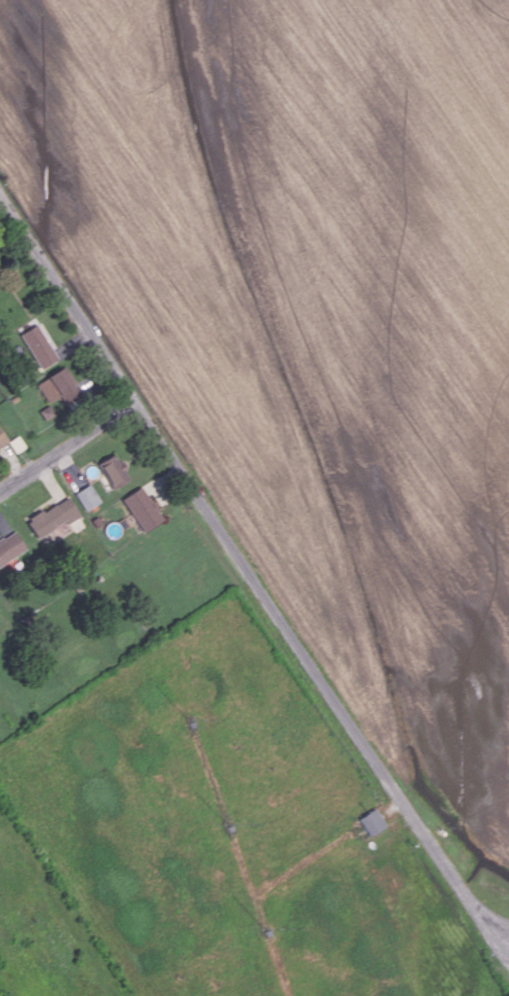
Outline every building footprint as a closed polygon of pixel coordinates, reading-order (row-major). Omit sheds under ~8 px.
[(41,369),(58,358),(36,324),(20,334),(41,369)] [(58,395),(65,405),(80,395),(62,367),(36,383),(48,402),(58,395)] [(9,442),(0,428),(0,448),(9,442)] [(9,441),(15,453),(25,447),(18,435),(9,441)] [(130,479),(116,452),(99,461),(113,488),(130,479)] [(101,501),(90,483),(75,492),(86,511),(101,501)] [(122,498),(143,533),(163,521),(143,486),(122,498)] [(27,519),(38,539),(79,515),(68,496),(27,519)] [(26,552),(17,532),(0,540),(0,564),(26,552)] [(359,817),(368,835),(386,827),(377,808),(359,817)]
